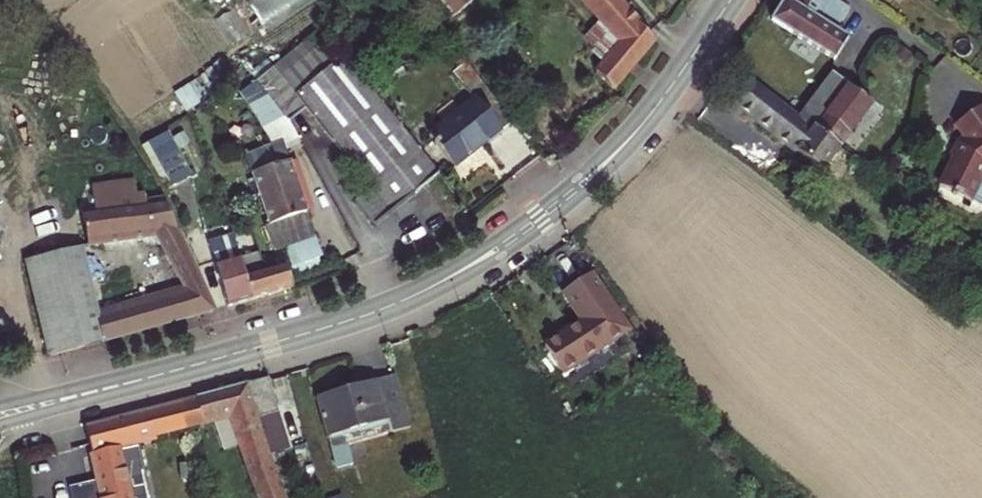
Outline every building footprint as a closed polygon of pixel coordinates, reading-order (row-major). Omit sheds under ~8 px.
[(609,83),(652,30),(625,0),(590,0),(621,34),(596,65),(609,83)] [(770,19),(828,62),(843,38),(832,29),(841,17),(842,13),(829,0),(781,0),(781,4),(777,11),(770,19)] [(264,83),(286,106),(297,96),(368,188),(346,206),(366,232),(407,199),(437,175),(366,83),(321,22),(250,67),(264,83)] [(473,96),(425,133),(450,166),(511,115),(464,56),(450,68),(473,96)] [(868,107),(829,75),(792,119),(812,134),(815,132),(834,148),(868,107)] [(792,119),(745,82),(737,91),(728,102),(814,172),(834,148),(815,132),(812,134),(792,119)] [(286,106),(264,83),(246,100),(284,142),(303,126),(286,106)] [(979,106),(949,126),(960,141),(954,144),(943,184),(973,207),(981,177),(981,111),(979,106)] [(173,129),(149,141),(171,186),(196,174),(173,129)] [(256,162),(276,239),(315,230),(295,152),(256,162)] [(41,259),(27,262),(48,349),(50,357),(217,311),(155,206),(136,207),(135,201),(127,202),(126,186),(92,190),(95,210),(82,212),(88,246),(156,235),(188,292),(98,318),(82,247),(56,254),(54,247),(39,251),(41,259)] [(315,230),(276,239),(279,256),(284,272),(307,266),(313,265),(310,253),(320,250),(315,230)] [(243,293),(234,260),(231,250),(208,258),(219,299),(231,296),(243,293)] [(259,262),(256,254),(234,260),(243,293),(268,286),(286,281),(284,272),(279,256),(259,262)] [(579,267),(561,279),(584,314),(602,302),(579,267)] [(592,317),(548,345),(568,375),(574,371),(571,367),(609,343),(592,317)] [(395,377),(317,400),(337,468),(353,464),(348,446),(410,428),(395,377)] [(131,474),(145,471),(140,446),(228,421),(256,497),(292,497),(264,417),(277,412),(269,380),(87,426),(91,444),(98,485),(73,489),(74,497),(135,497),(131,474)]
